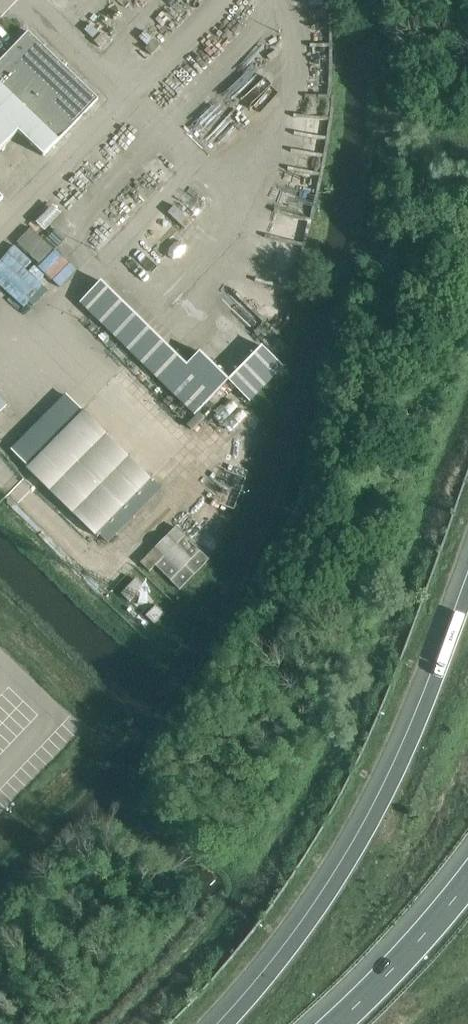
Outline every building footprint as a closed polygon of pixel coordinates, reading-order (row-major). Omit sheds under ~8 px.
[(18,131),(44,156),(98,98),(28,31),(6,54),(5,53),(0,59),(0,150),(18,131)] [(59,286),(75,270),(31,228),(19,241),(26,248),(35,239),(49,252),(36,265),(59,286)] [(23,304),(47,278),(13,246),(0,259),(0,283),(23,304)] [(195,350),(183,362),(98,280),(76,302),(192,415),(226,380),(195,350)] [(257,344),(224,380),(248,402),(281,366),(257,344)] [(64,393),(5,450),(91,537),(97,531),(107,541),(159,490),(64,393)] [(200,550),(185,536),(176,545),(191,560),(180,571),(155,547),(140,562),(149,571),(155,565),(170,580),(170,581),(179,589),(209,559),(200,550)] [(144,587),(135,579),(121,593),(129,601),(144,587)] [(156,605),(146,615),(154,623),(164,613),(156,605)]
